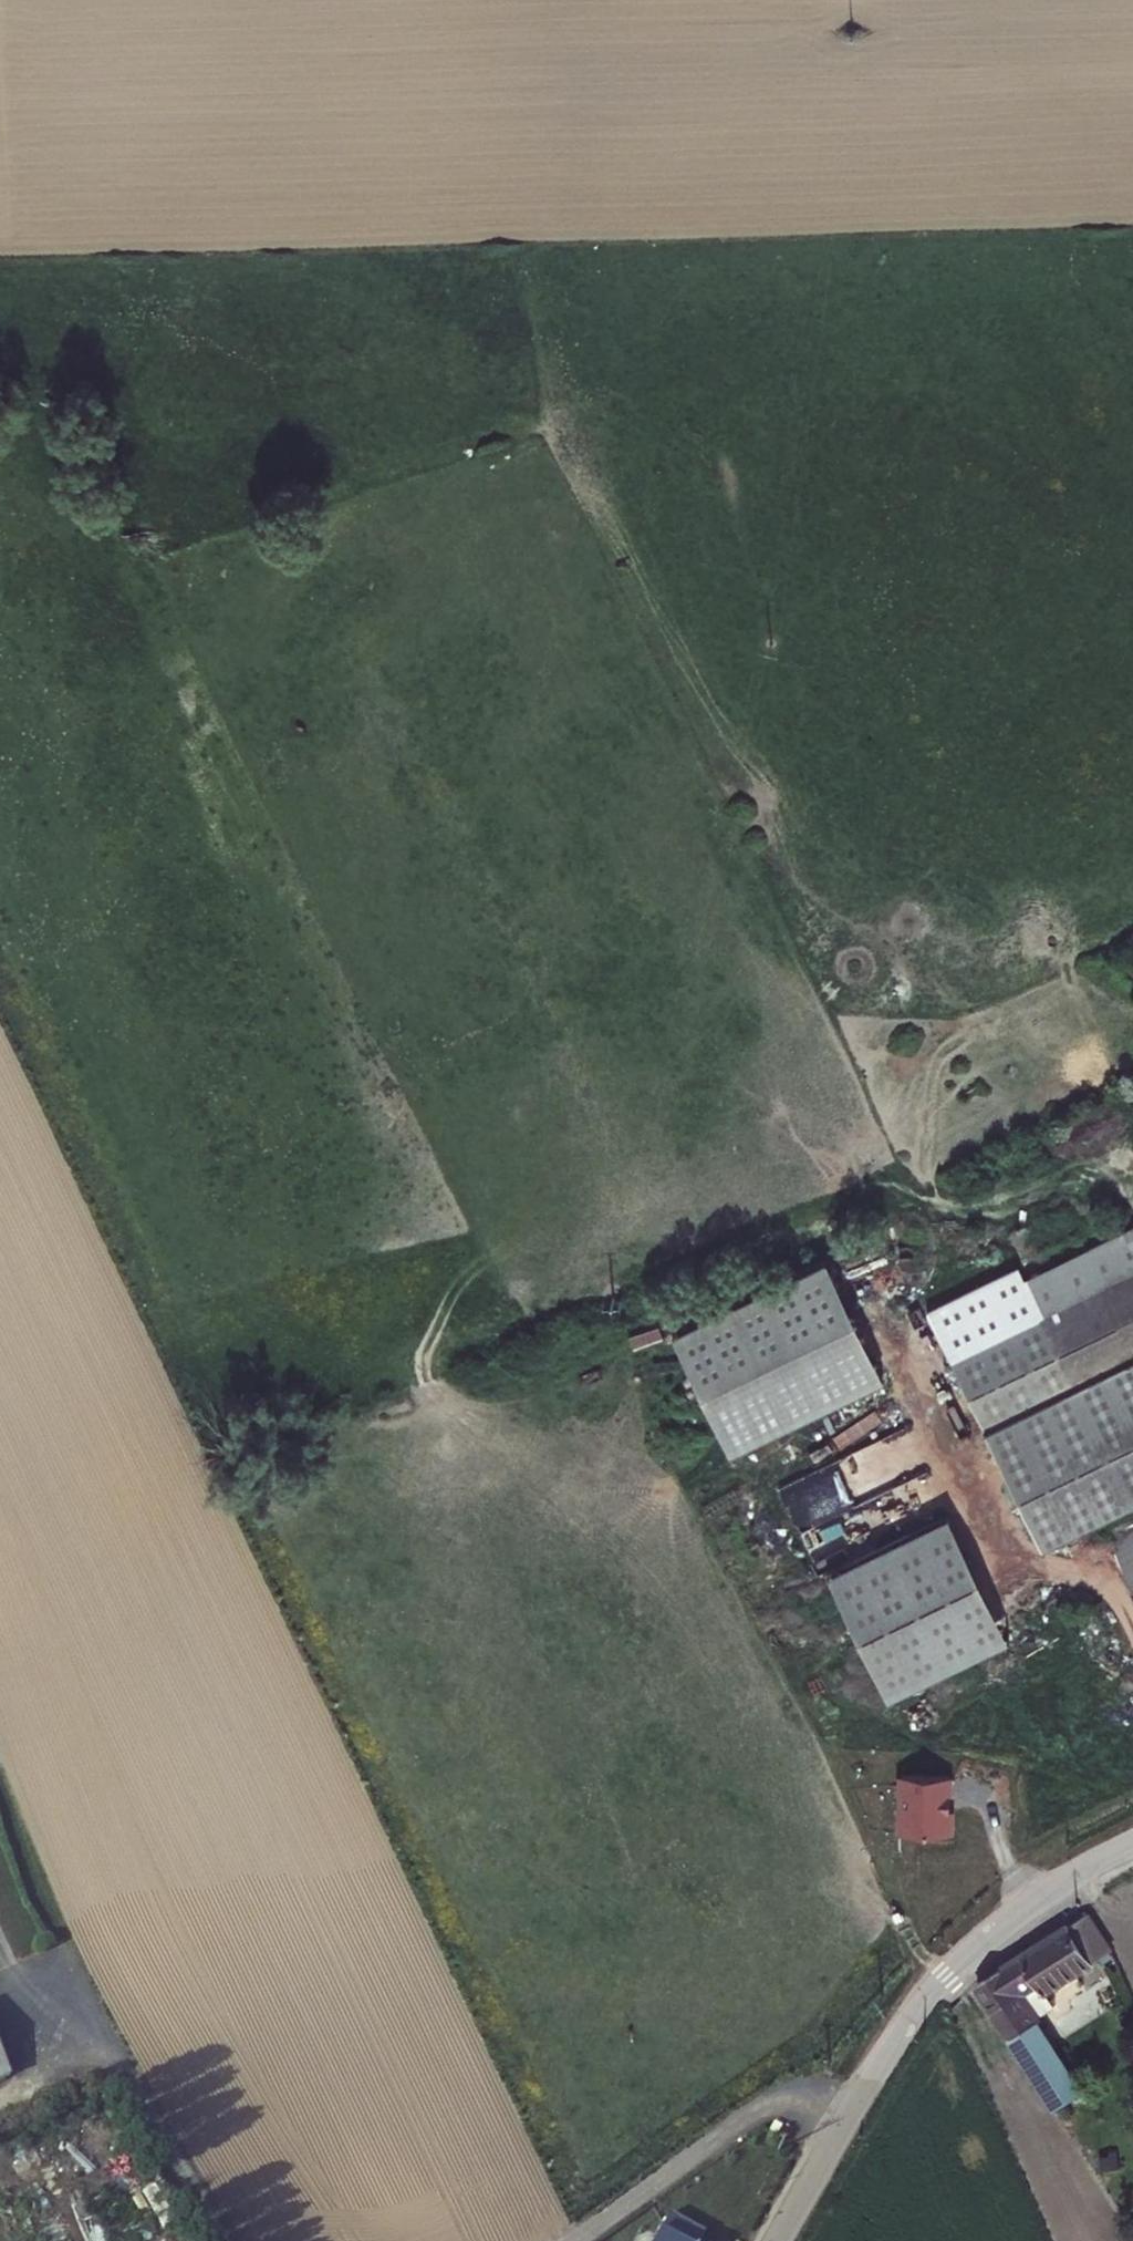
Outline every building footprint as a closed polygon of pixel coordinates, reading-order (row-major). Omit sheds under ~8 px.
[(1024,1267),(1043,1305),(953,1349),(1044,1534),(1132,1491),(1132,1214),(1024,1267)] [(883,1382),(820,1261),(670,1338),(727,1459),(883,1382)] [(786,1513),(833,1493),(822,1466),(775,1486),(786,1513)] [(947,1516),(827,1575),(889,1699),(1007,1641),(947,1516)] [(1108,1530),(1132,1585),(1132,1519),(1108,1530)] [(1046,1996),(1097,1966),(1095,1962),(1112,1951),(1088,1914),(976,1984),(1050,2102),(1050,2101),(1083,2083),(1041,2020),(1044,2018),(1042,2015),(1054,2008),(1046,1996)] [(10,2078),(0,2056),(0,2082),(10,2078)] [(656,2240),(702,2240),(706,2235),(671,2215),(656,2240)]
